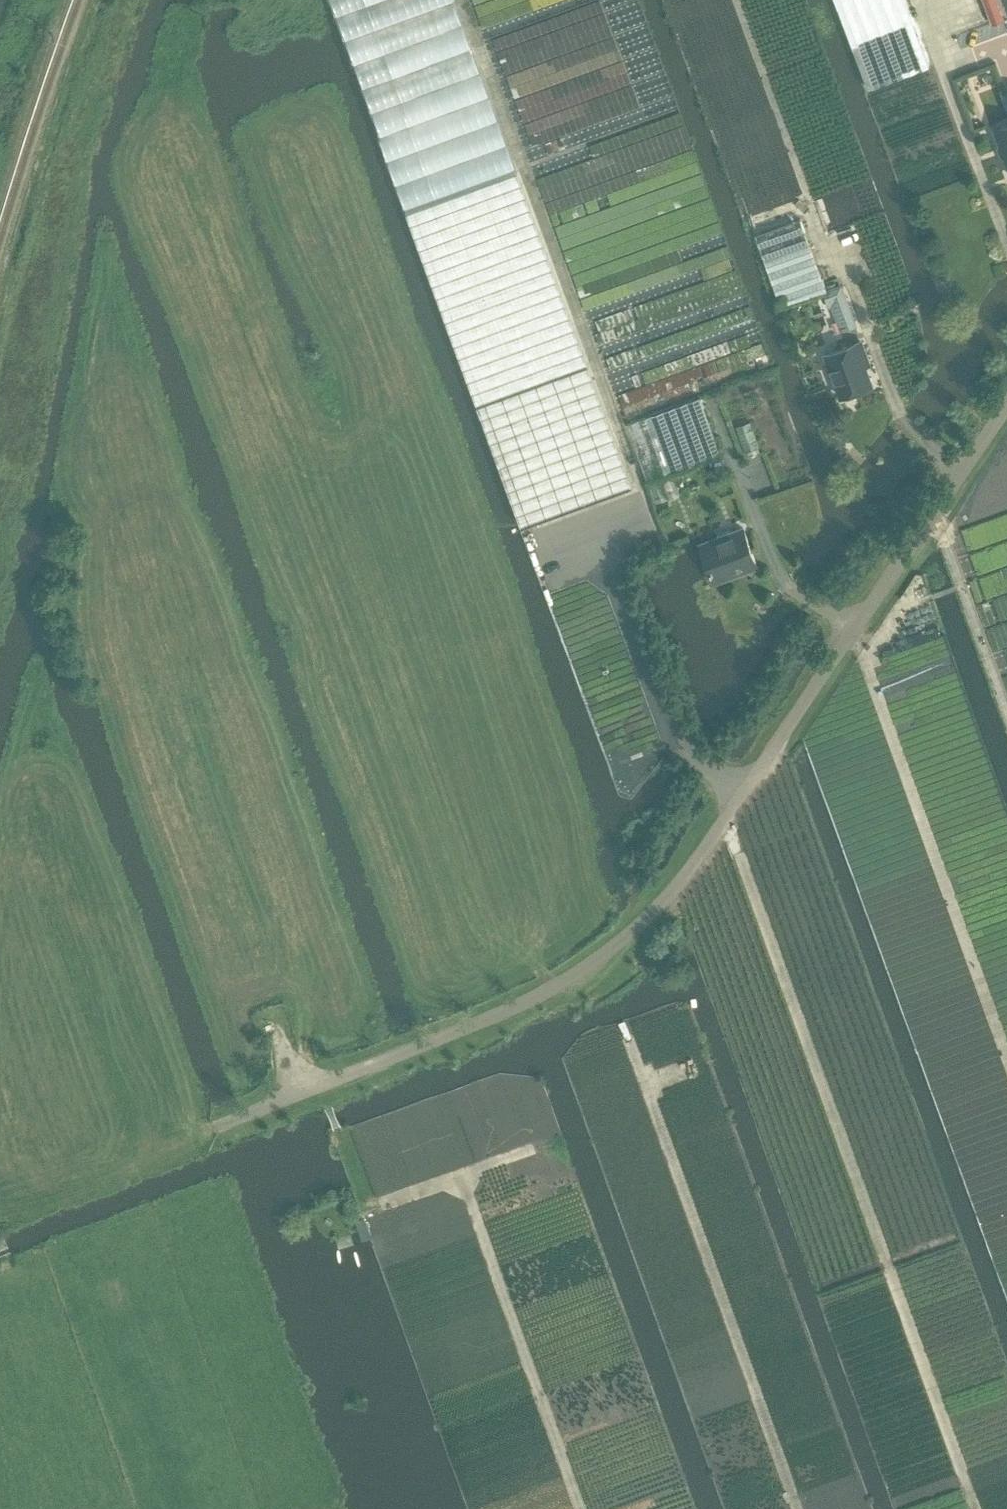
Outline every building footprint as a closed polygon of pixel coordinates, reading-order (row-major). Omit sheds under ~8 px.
[(855,55),(869,88),(928,65),(903,0),(835,0),(855,55)] [(993,24),(1004,20),(997,0),(984,0),(993,24)] [(994,129),(1006,163),(1006,124),(994,129)] [(632,485),(517,172),(408,212),(523,525),(632,485)] [(825,291),(799,218),(755,234),(781,307),(825,291)] [(866,358),(860,342),(826,354),(841,397),(871,386),(861,360),(866,358)] [(700,396),(627,423),(648,480),(720,452),(700,396)] [(761,449),(751,420),(737,425),(748,454),(761,449)] [(845,447),(841,444),(836,445),(833,448),(834,453),(838,456),(842,456),(845,452),(845,447)] [(672,471),(648,480),(655,498),(679,489),(672,471)] [(716,537),(717,542),(701,548),(713,582),(736,574),(734,570),(755,562),(743,527),(730,532),(728,531),(717,535),(716,537)]
